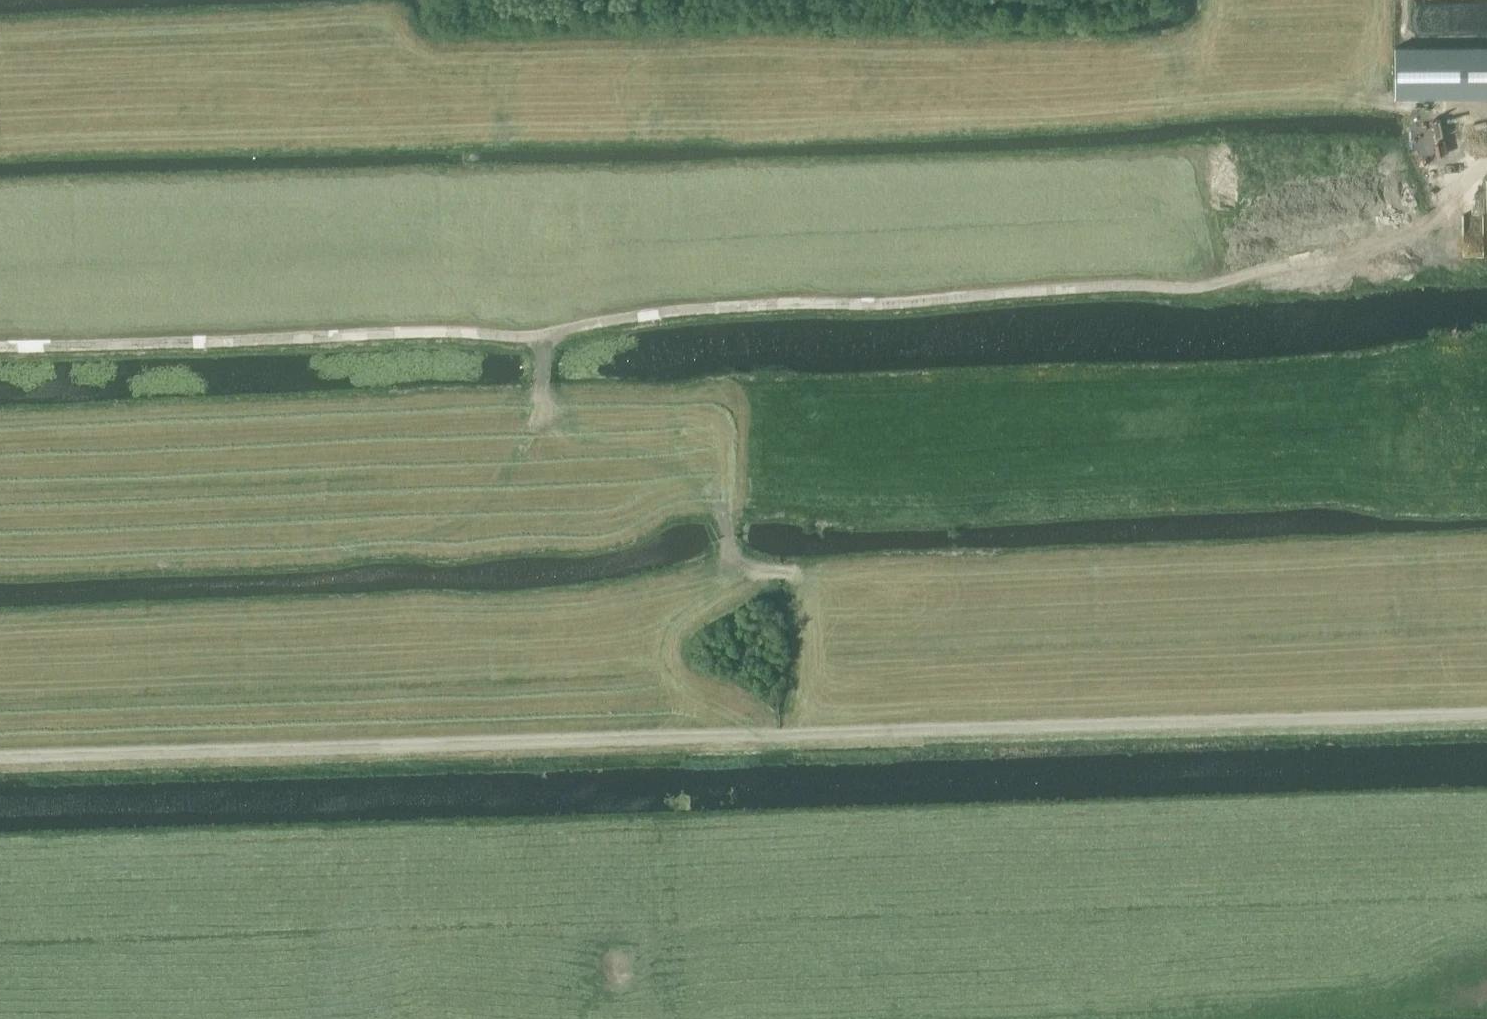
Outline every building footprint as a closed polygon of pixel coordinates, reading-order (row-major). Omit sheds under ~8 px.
[(1396,46),(1396,97),(1422,97),(1486,96),(1486,46),(1450,46),(1396,46)]
